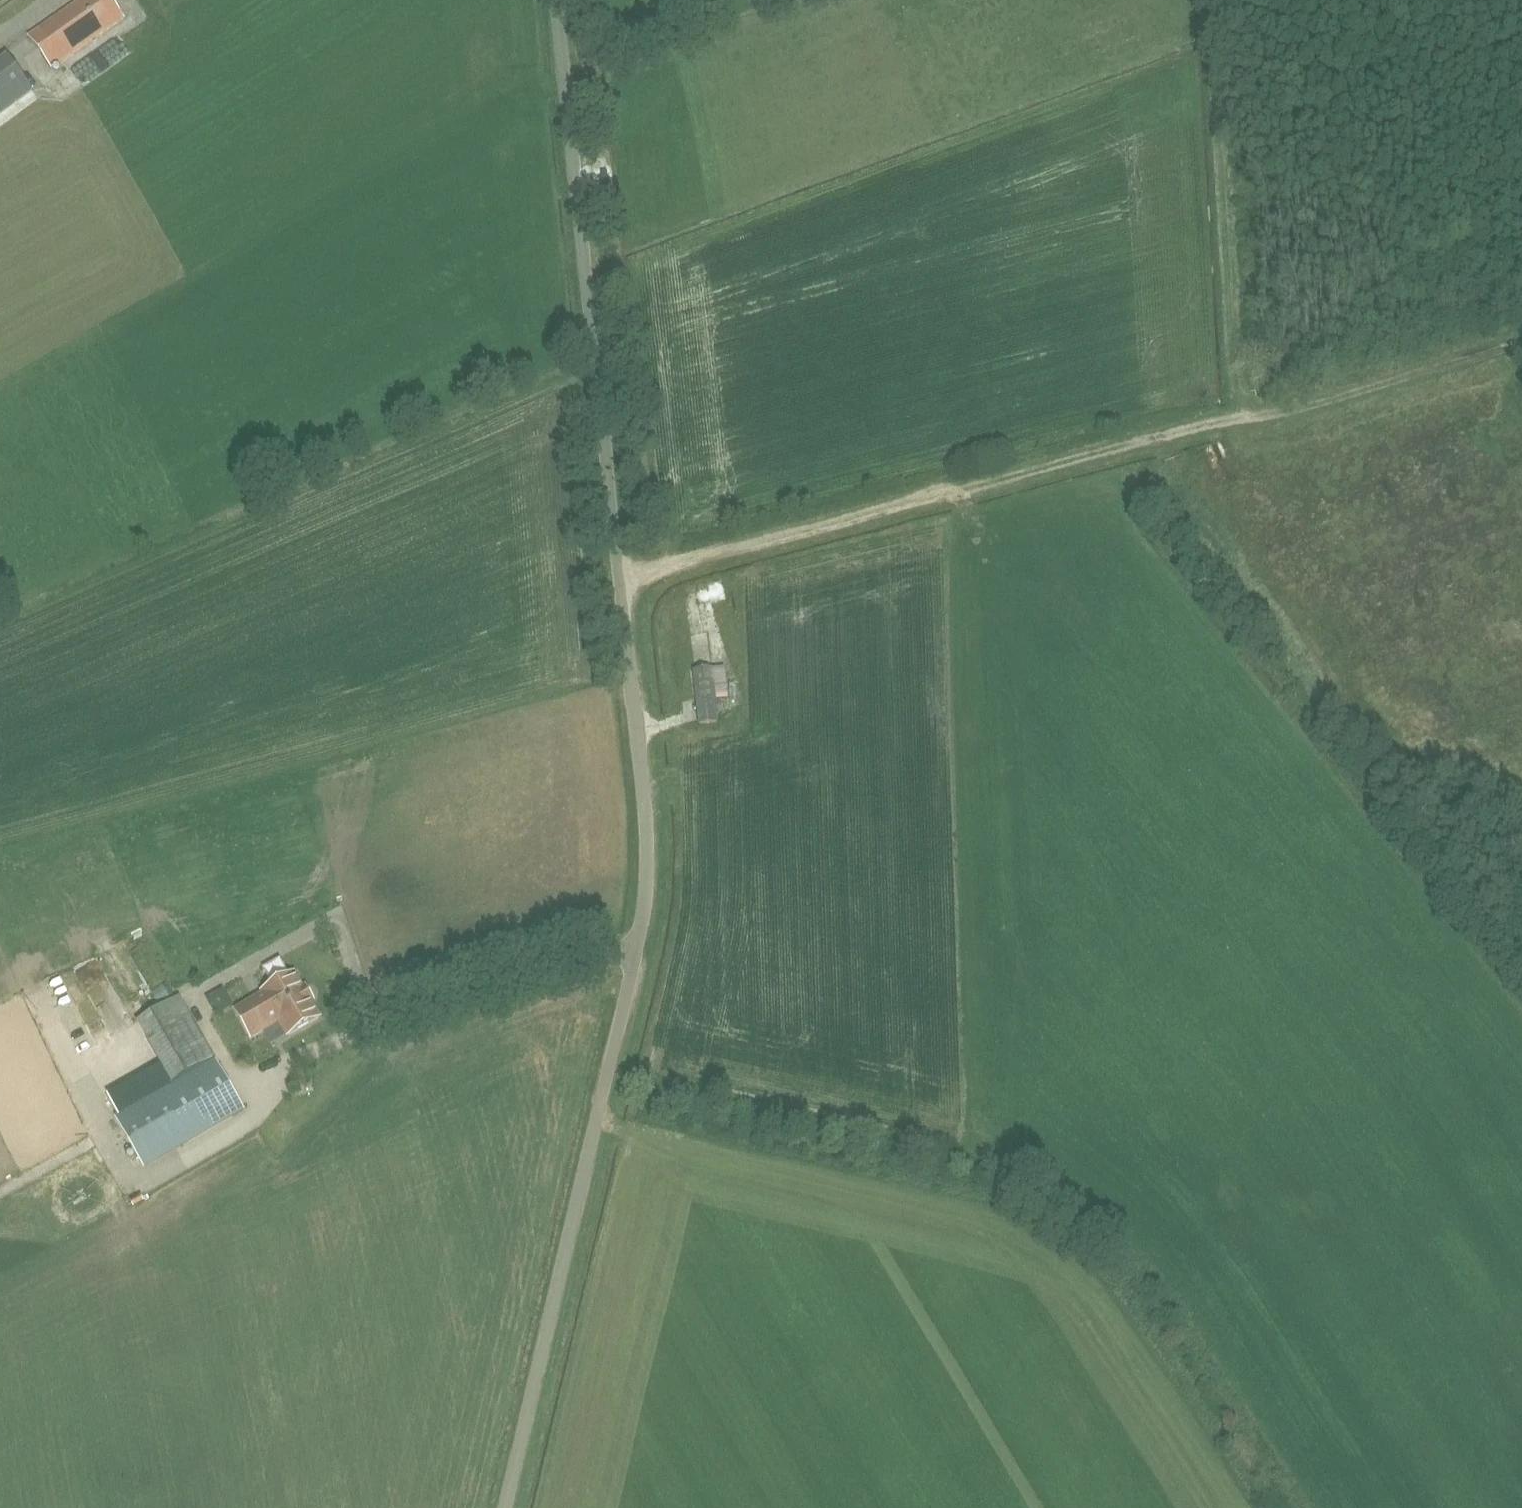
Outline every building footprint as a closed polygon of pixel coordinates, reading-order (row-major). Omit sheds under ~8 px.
[(124,19),(110,0),(81,0),(29,37),(52,70),(124,19)] [(8,58),(0,63),(0,114),(32,91),(8,58)] [(699,726),(717,724),(712,670),(694,671),(699,726)] [(305,988),(302,990),(293,975),(264,992),(265,994),(236,1011),(251,1038),(281,1021),(289,1035),(318,1018),(310,1003),(313,1001),(305,988)] [(126,978),(112,986),(127,1013),(141,1005),(126,978)] [(187,997),(143,1017),(172,1083),(217,1063),(187,997)] [(117,1120),(144,1166),(243,1110),(216,1063),(117,1120)]
